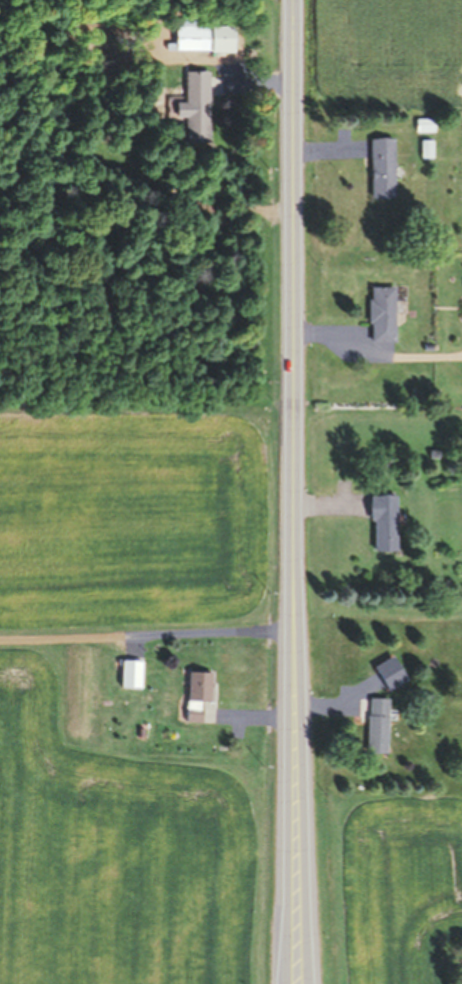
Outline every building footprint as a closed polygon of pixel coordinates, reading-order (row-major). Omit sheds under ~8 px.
[(173,50),(229,50),(229,24),(188,24),(188,19),(173,19),(173,50)] [(206,143),(206,70),(182,70),(182,143),(206,143)] [(430,119),(413,119),(413,132),(430,132),(430,119)] [(368,138),(368,197),(390,197),(390,138),(368,138)] [(429,157),(429,140),(418,140),(418,157),(429,157)] [(391,286),(366,286),(366,342),(391,342),(391,286)] [(370,521),(370,551),(392,551),(393,495),(366,495),(365,521),(370,521)] [(138,660),(118,660),(118,687),(138,687),(138,660)] [(208,672),(185,671),(184,721),(197,721),(197,701),(207,701),(208,672)] [(384,754),(384,698),(366,698),(366,754),(384,754)]
